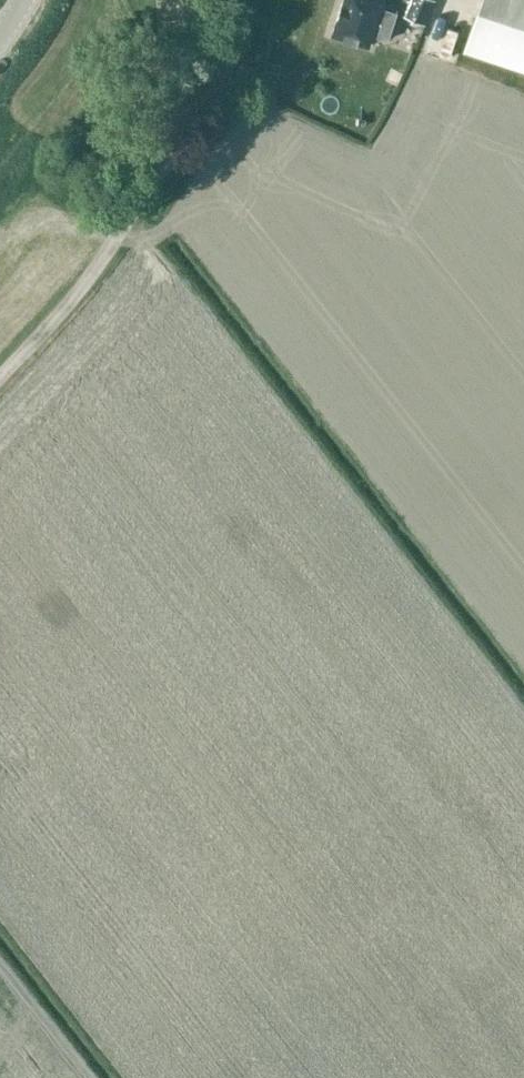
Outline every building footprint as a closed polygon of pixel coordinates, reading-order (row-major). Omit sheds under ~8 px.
[(333,32),(370,44),(375,30),(384,33),(391,9),(383,6),(385,0),(344,0),(333,32)] [(436,0),(410,0),(404,14),(426,24),(436,0)] [(523,68),(523,0),(480,0),(464,48),(523,68)]
